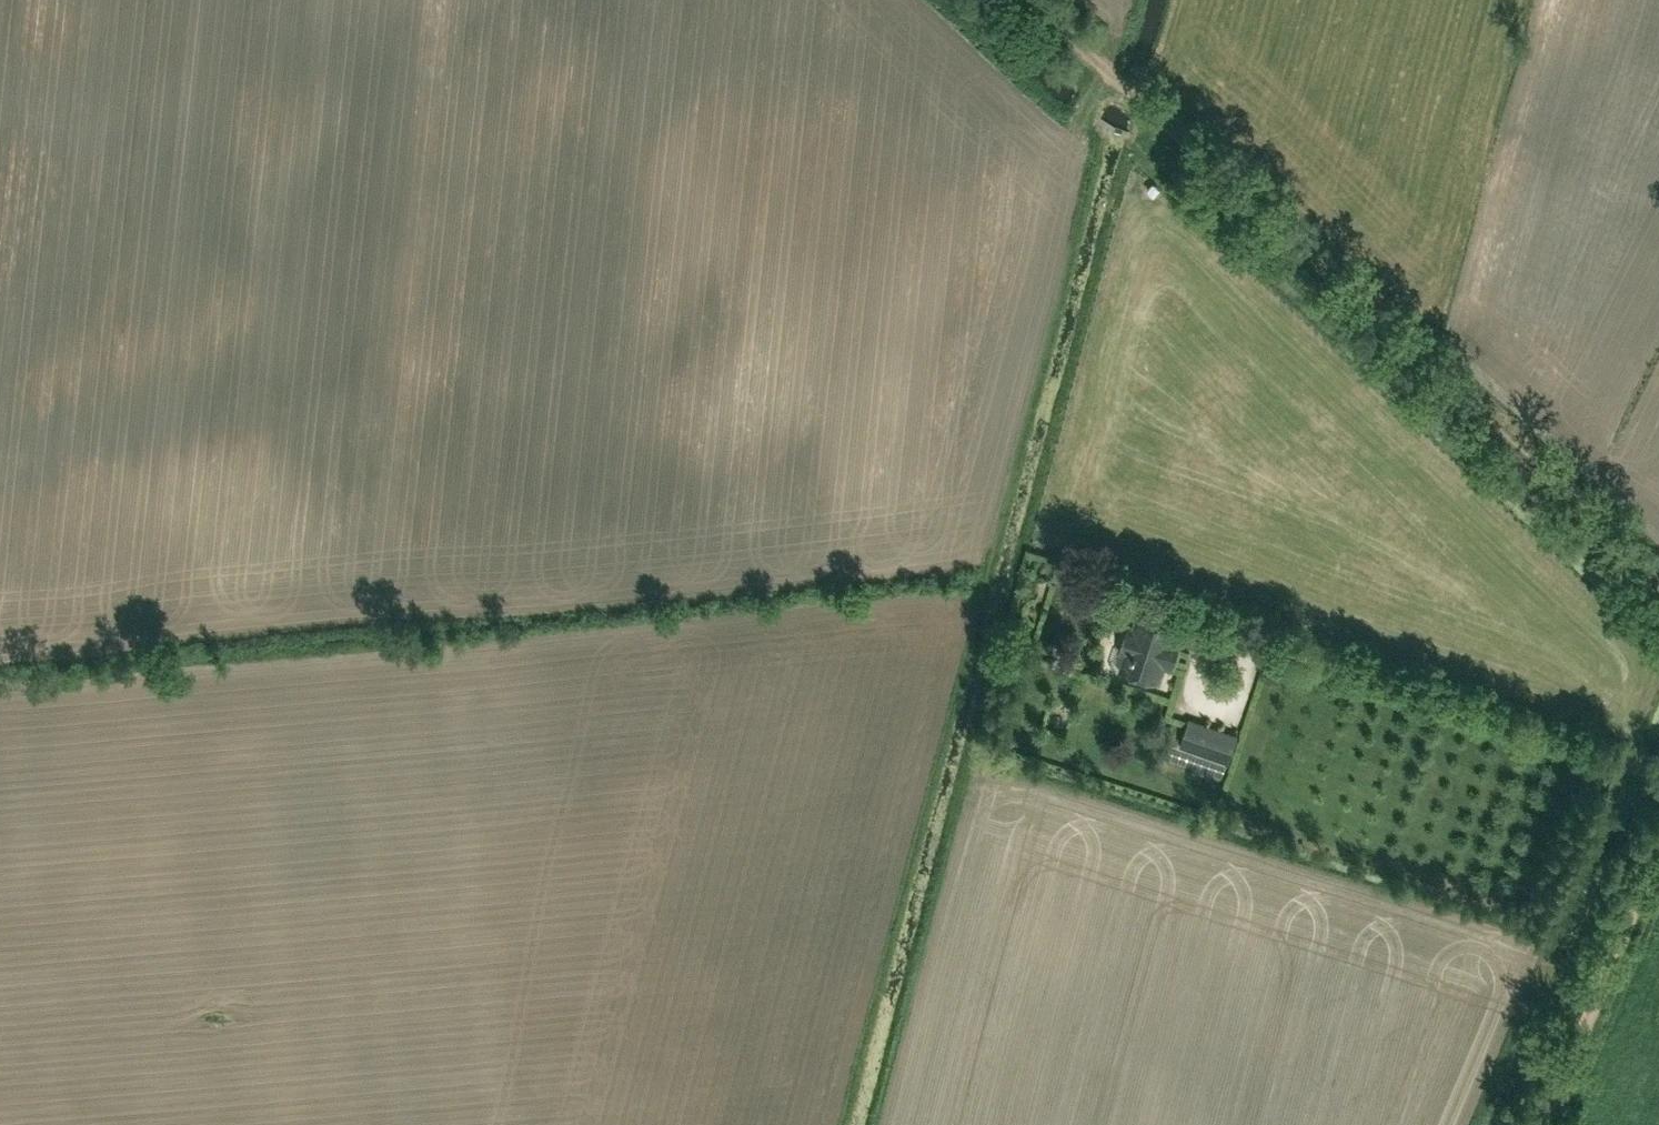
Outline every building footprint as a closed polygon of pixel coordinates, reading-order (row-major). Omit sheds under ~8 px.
[(1122,671),(1159,683),(1164,665),(1172,668),(1180,645),(1172,642),(1177,625),(1140,613),(1135,630),(1128,628),(1121,652),(1127,654),(1122,671)] [(1237,738),(1204,726),(1190,721),(1181,746),(1229,762),(1237,738)]
